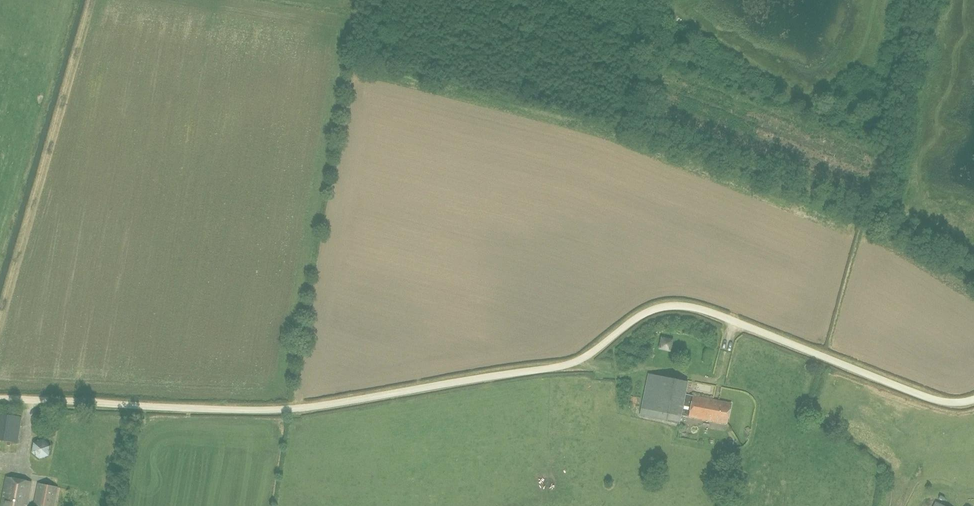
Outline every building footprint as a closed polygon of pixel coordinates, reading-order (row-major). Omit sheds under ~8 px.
[(660,354),(664,345),(656,342),(652,350),(660,354)] [(712,352),(705,350),(702,362),(709,364),(712,352)] [(688,416),(691,396),(685,394),(687,382),(649,374),(640,416),(679,424),(681,415),(688,416)] [(727,424),(731,403),(691,396),(688,416),(727,424)] [(5,441),(18,444),(22,418),(0,414),(0,440),(5,441)] [(33,458),(44,459),(45,443),(33,443),(33,458)] [(1,505),(26,505),(31,483),(7,478),(1,505)] [(57,487),(39,484),(35,505),(53,505),(57,487)]
